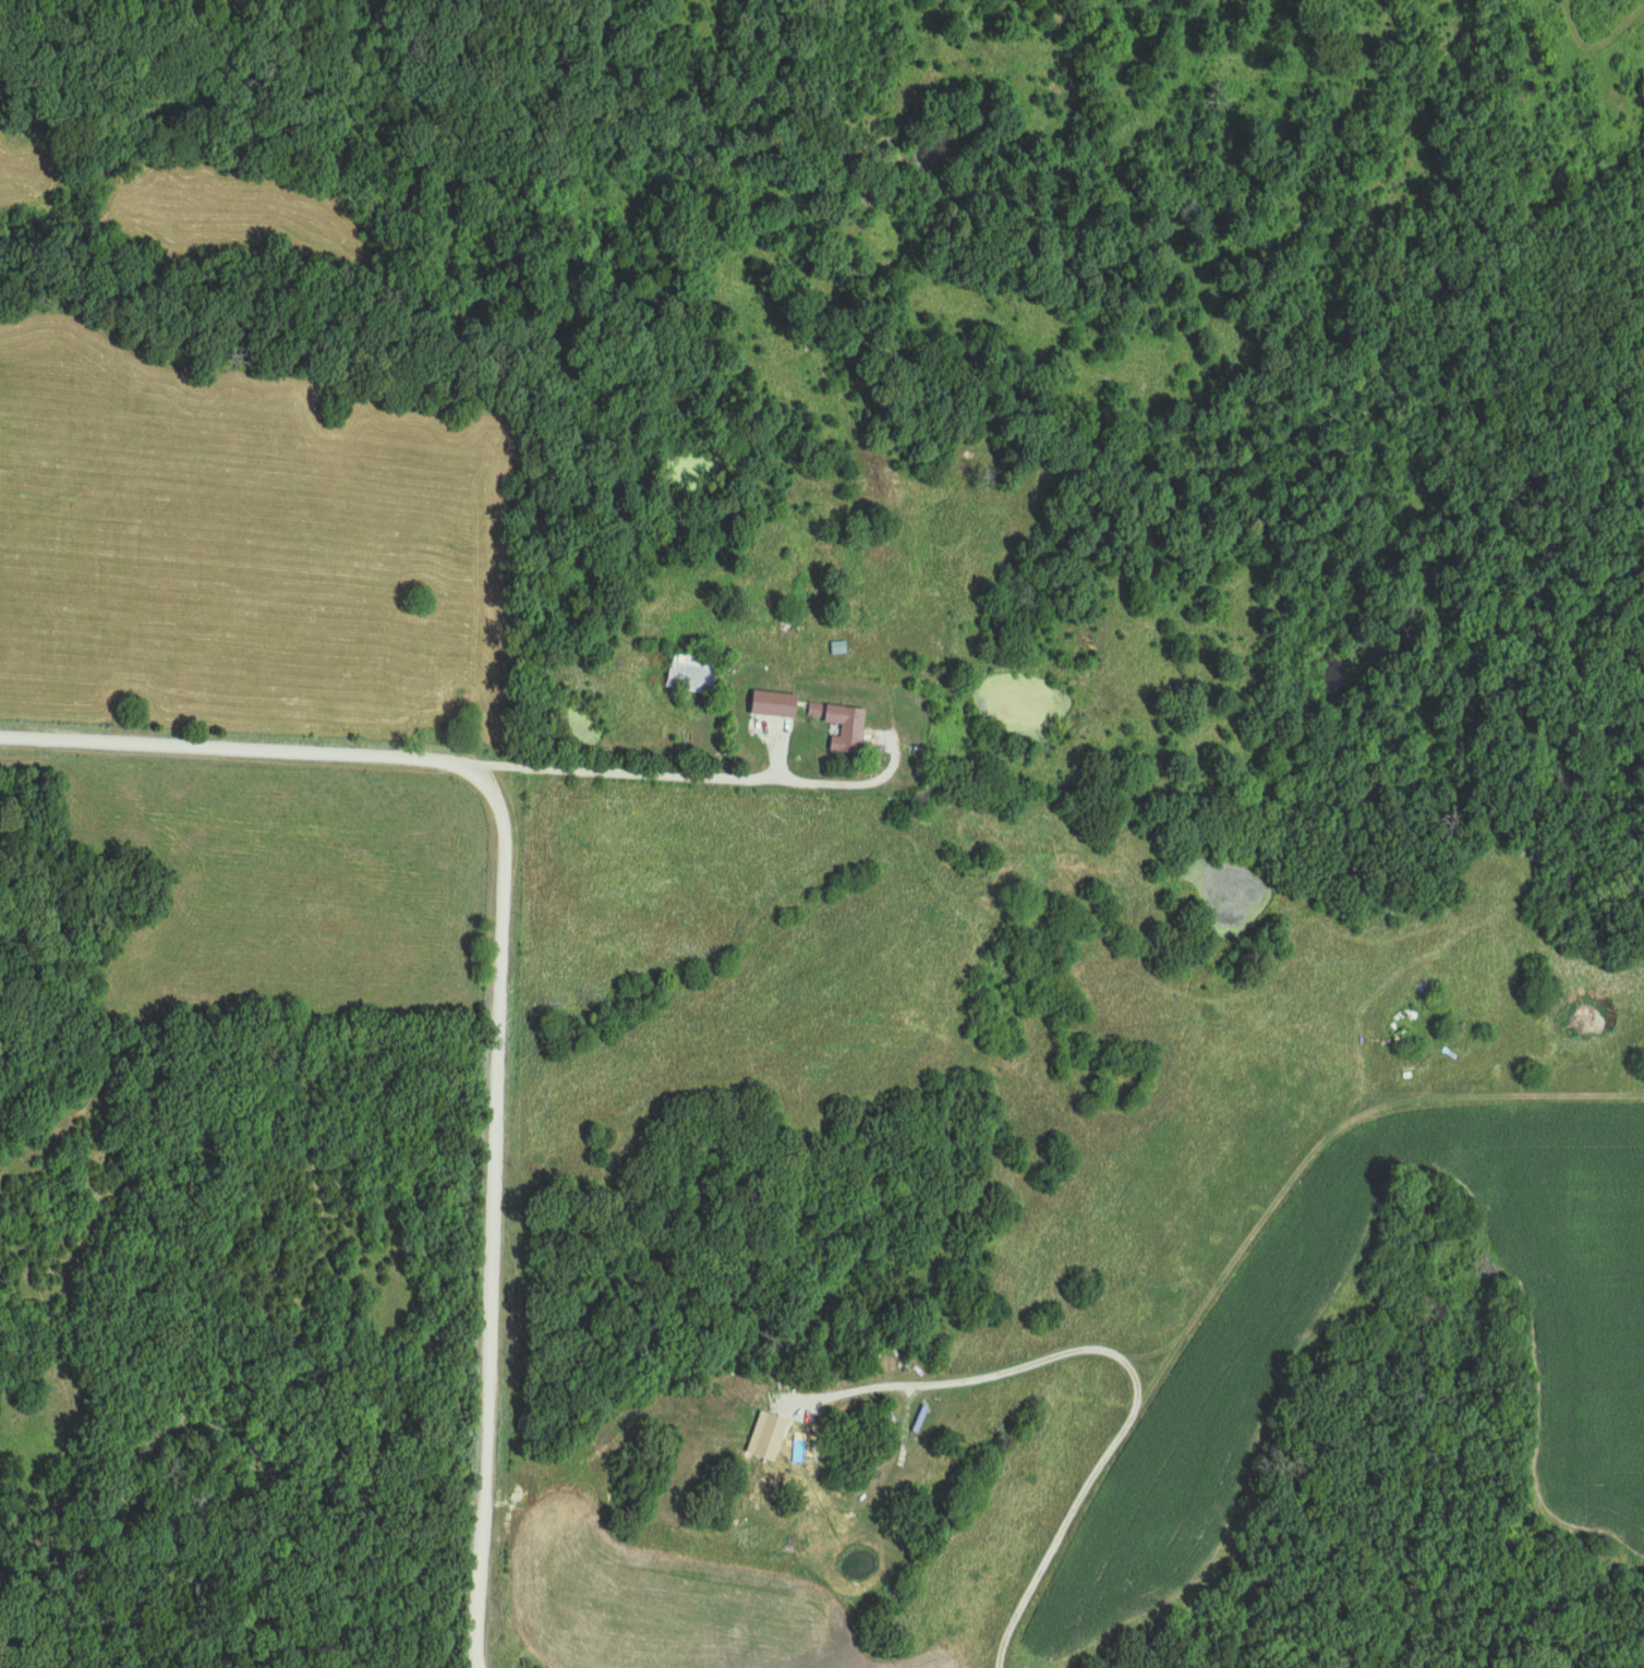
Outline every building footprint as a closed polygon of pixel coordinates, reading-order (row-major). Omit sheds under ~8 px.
[(719,661),(673,653),(667,690),(713,697),(719,661)] [(866,711),(827,707),(825,725),(841,727),(840,738),(833,737),(831,752),(862,755),(866,711)]
